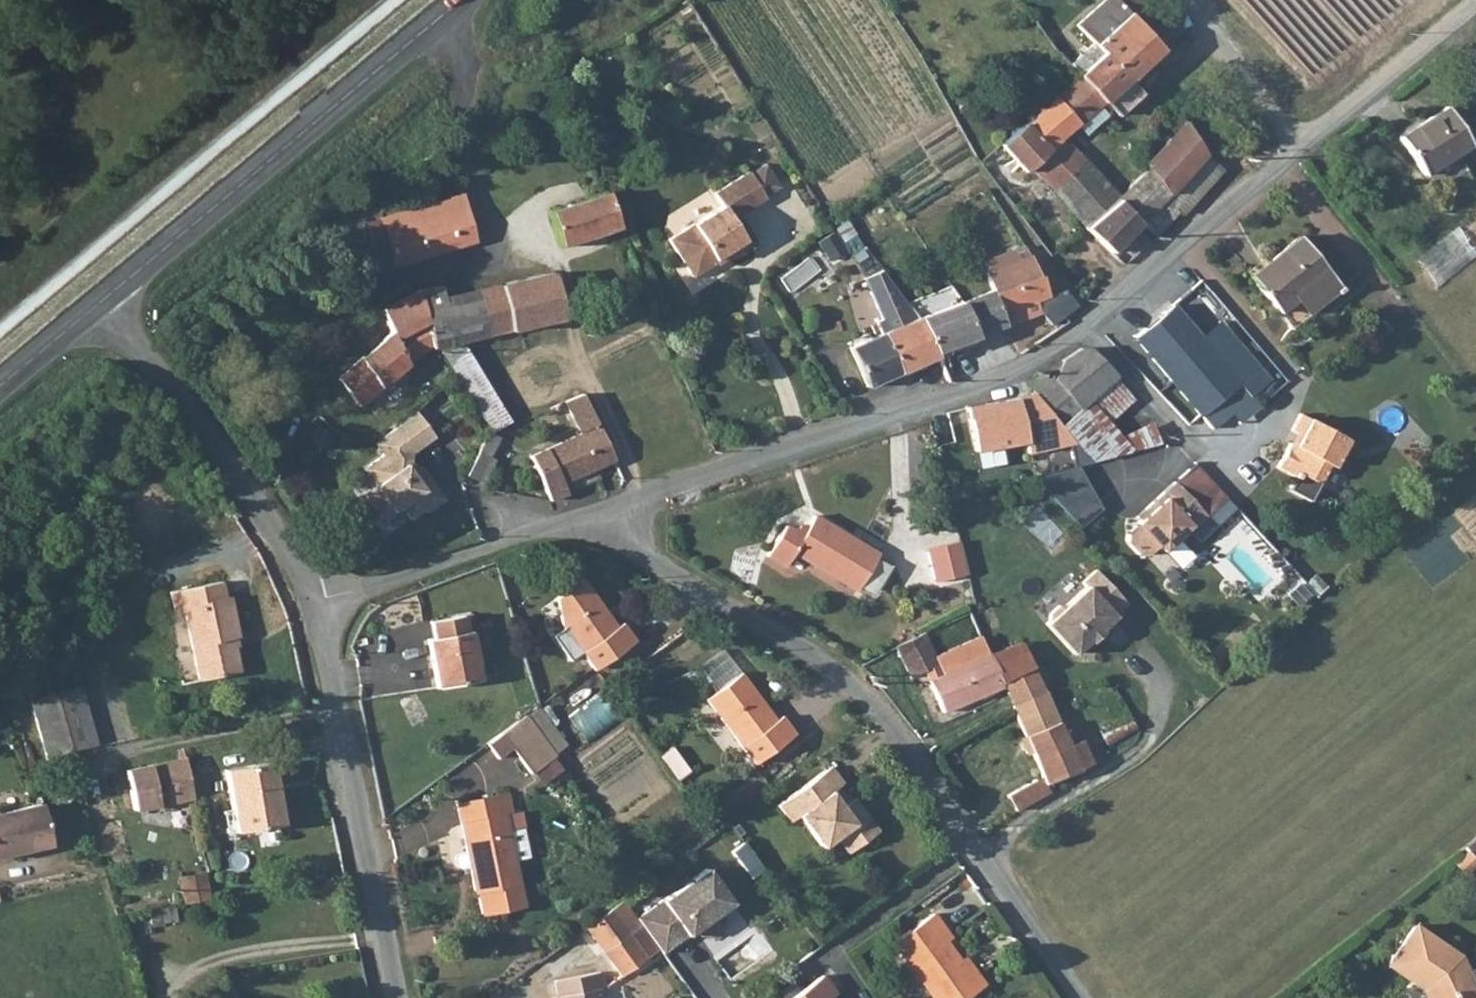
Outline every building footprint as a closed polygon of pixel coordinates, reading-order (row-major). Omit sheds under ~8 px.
[(1162,49),(1114,0),(1106,0),(1077,27),(1093,45),(1102,55),(1079,77),(1105,105),(1119,120),(1142,97),(1129,83),(1162,49)] [(1079,77),(1102,55),(1093,45),(1069,66),(1079,77)] [(1058,148),(1064,143),(1105,105),(1079,77),(1031,121),(1058,148)] [(1416,170),(1462,141),(1438,103),(1392,133),(1416,170)] [(1205,156),(1203,151),(1179,114),(1168,127),(1177,141),(1146,169),(1149,173),(1119,201),(1118,202),(1142,225),(1205,156)] [(1027,174),(1031,171),(1053,193),(1084,165),(1064,143),(1058,148),(1031,121),(1003,148),(1027,174)] [(1053,193),(1071,212),(1080,205),(1097,220),(1118,202),(1119,201),(1084,165),(1053,193)] [(724,208),(671,241),(695,280),(719,264),(718,262),(730,255),(733,259),(734,262),(752,250),(735,222),(768,201),(751,173),(716,195),(724,208)] [(620,229),(608,196),(550,214),(561,248),(620,229)] [(477,243),(463,197),(385,220),(397,267),(477,243)] [(1113,254),(1142,225),(1118,202),(1097,220),(1087,229),(1086,231),(1113,254)] [(381,271),(397,267),(385,220),(369,225),(381,271)] [(1475,261),(1475,243),(1463,226),(1420,257),(1441,286),(1475,261)] [(1283,327),(1333,287),(1292,237),(1242,275),(1283,327)] [(718,262),(719,264),(721,266),(733,259),(730,255),(718,262)] [(1022,267),(1017,256),(993,267),(1000,289),(963,304),(977,339),(1007,328),(1004,318),(1036,307),(1053,327),(1078,306),(1067,291),(1051,299),(1035,262),(1022,267)] [(867,279),(873,293),(893,284),(884,271),(867,279)] [(491,340),(547,323),(519,275),(446,301),(412,309),(433,351),(489,335),(491,340)] [(938,354),(920,321),(912,310),(893,284),(873,293),(884,316),(880,318),(887,334),(852,350),(870,389),(940,358),(938,354)] [(442,288),(406,298),(412,309),(446,301),(442,288)] [(407,371),(406,368),(433,351),(412,309),(406,298),(382,314),(393,334),(341,385),(365,410),(407,371)] [(1189,336),(1161,303),(1125,335),(1202,426),(1239,394),(1189,336)] [(977,339),(963,304),(920,321),(938,354),(977,339)] [(1260,376),(1209,319),(1189,336),(1239,394),(1260,376)] [(1030,385),(1035,396),(1060,425),(1111,376),(1080,342),(1057,364),(1058,382),(1050,389),(1039,378),(1030,385)] [(1035,396),(926,415),(942,474),(979,463),(983,467),(1026,456),(1029,458),(1077,445),(1060,425),(1035,396)] [(603,481),(598,469),(615,462),(581,398),(566,404),(582,435),(532,459),(552,503),(603,481)] [(416,411),(372,440),(381,454),(364,465),(375,481),(361,490),(378,516),(399,502),(408,516),(424,506),(428,511),(443,500),(420,465),(416,468),(410,458),(412,451),(433,437),(416,411)] [(1342,438),(1294,413),(1285,429),(1294,434),(1289,444),(1285,442),(1272,467),(1291,477),(1294,473),(1307,480),(1314,478),(1322,463),(1327,466),(1342,438)] [(490,438),(469,483),(486,491),(498,464),(491,461),(501,437),(496,435),(490,438)] [(1046,485),(1085,527),(1111,503),(1073,461),(1046,485)] [(1201,514),(1168,480),(1140,508),(1143,511),(1121,535),(1121,542),(1135,555),(1143,554),(1152,544),(1159,550),(1171,537),(1175,540),(1201,514)] [(1229,495),(1197,532),(1207,540),(1239,504),(1229,495)] [(788,558),(854,594),(874,558),(807,521),(802,531),(793,526),(788,535),(778,530),(762,560),(781,571),(788,558)] [(937,581),(972,574),(965,539),(930,546),(937,581)] [(1120,605),(1088,573),(1075,587),(1080,590),(1059,610),(1052,610),(1044,620),(1045,623),(1041,630),(1070,658),(1084,644),(1087,646),(1120,605)] [(594,675),(634,645),(624,631),(615,638),(608,630),(614,625),(586,586),(559,605),(564,634),(594,675)] [(218,589),(172,600),(175,616),(180,615),(196,689),(239,679),(231,646),(237,645),(228,604),(222,605),(218,589)] [(924,636),(892,649),(906,682),(922,676),(940,717),(996,693),(983,662),(942,678),(924,636)] [(479,689),(468,642),(429,650),(439,697),(479,689)] [(594,675),(596,679),(637,649),(634,645),(594,675)] [(1018,648),(983,662),(996,693),(1007,689),(1031,679),(1018,648)] [(1007,689),(1016,712),(1038,696),(1031,679),(1007,689)] [(769,723),(774,719),(745,681),(710,707),(758,772),(798,742),(785,724),(776,731),(769,723)] [(575,718),(592,742),(622,720),(605,696),(575,718)] [(1053,735),(1038,696),(1016,712),(1039,774),(1045,789),(1089,774),(1076,745),(1068,749),(1062,732),(1053,735)] [(28,713),(44,771),(70,763),(55,706),(28,713)] [(567,754),(540,718),(528,727),(555,763),(567,754)] [(514,758),(532,783),(556,765),(555,763),(528,727),(526,725),(488,753),(499,768),(514,758)] [(191,756),(180,759),(176,740),(119,753),(132,819),(204,803),(196,761),(191,756)] [(269,769),(223,778),(231,817),(221,819),(226,842),(282,831),(269,769)] [(864,827),(858,831),(835,800),(848,790),(835,774),(782,813),(794,830),(803,824),(827,855),(840,845),(852,862),(876,843),(864,827)] [(1032,778),(1038,792),(1045,789),(1039,774),(1032,778)] [(1011,788),(1025,811),(1037,805),(1036,802),(1041,799),(1038,792),(1032,778),(1011,788)] [(1002,794),(1016,816),(1025,811),(1011,788),(1002,794)] [(858,831),(864,827),(876,843),(883,839),(848,790),(835,800),(858,831)] [(507,824),(516,823),(512,802),(459,813),(478,900),(481,901),(486,922),(527,912),(517,869),(511,838),(507,824)] [(49,851),(40,810),(0,819),(0,861),(49,851)] [(533,866),(526,835),(511,838),(517,869),(533,866)] [(712,864),(641,915),(668,953),(739,902),(712,864)] [(181,897),(206,893),(201,868),(176,873),(181,897)] [(1393,963),(1421,983),(1428,997),(1475,997),(1475,988),(1461,956),(1419,927),(1393,963)] [(737,978),(774,954),(761,933),(723,958),(737,978)] [(633,942),(610,960),(628,983),(652,966),(633,942)] [(977,982),(965,967),(951,948),(917,973),(934,997),(982,997),(991,991),(982,979),(977,982)] [(971,963),(965,967),(977,982),(982,979),(971,963)] [(561,989),(563,997),(604,997),(610,996),(606,980),(561,989)] [(803,997),(837,997),(825,982),(803,997)]
